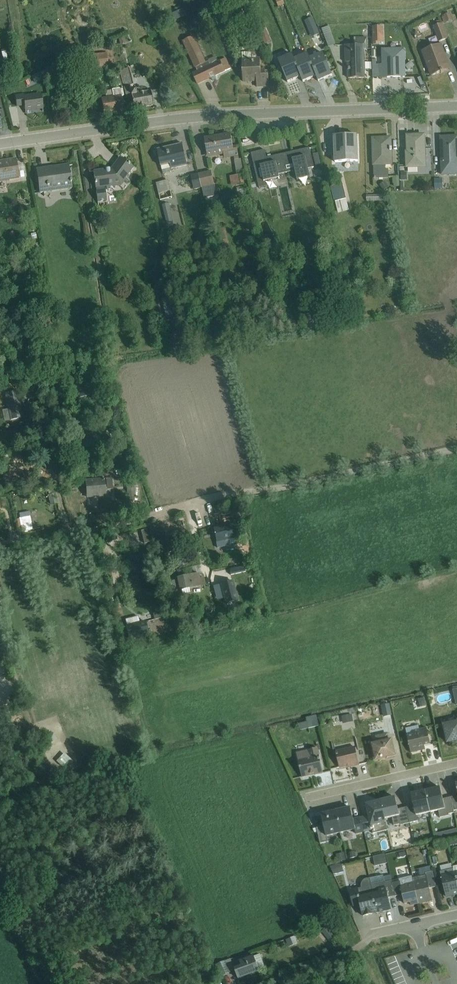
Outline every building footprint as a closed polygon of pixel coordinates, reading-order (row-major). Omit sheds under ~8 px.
[(173,22),(187,16),(184,9),(170,15),(173,22)] [(444,16),(442,17),(444,22),(446,22),(452,20),(450,13),(444,15),(444,16)] [(315,16),(308,18),(313,36),(320,34),(315,16)] [(439,43),(448,40),(442,24),(433,28),(439,43)] [(329,28),(322,30),(329,48),(336,45),(329,28)] [(183,42),(195,70),(196,69),(197,72),(192,74),(197,85),(210,79),(213,82),(216,80),(216,76),(231,70),(226,59),(218,62),(216,57),(209,61),(209,63),(206,64),(194,37),(183,42)] [(364,51),(367,51),(367,38),(353,38),(353,46),(345,46),(345,64),(348,64),(349,79),(365,79),(364,51)] [(450,70),(441,45),(422,52),(432,77),(441,74),(444,73),(443,73),(450,70)] [(404,49),(381,50),(381,51),(380,51),(380,78),(405,78),(404,49)] [(269,88),(269,76),(265,76),(266,70),(261,69),(261,59),(256,60),(256,57),(252,58),(253,60),(252,60),(251,53),(242,54),(243,83),(257,82),(257,88),(269,88)] [(89,71),(108,69),(107,54),(87,56),(89,71)] [(314,70),(316,77),(318,82),(332,76),(323,54),(309,60),(314,70)] [(298,70),(301,78),(303,83),(316,77),(314,70),(309,60),(307,55),(294,60),(298,70)] [(298,70),(294,60),(292,56),(278,61),(288,84),(301,78),(298,70)] [(10,61),(4,63),(6,73),(13,71),(10,61)] [(67,67),(66,68),(63,61),(58,63),(58,65),(46,69),(49,82),(50,82),(51,85),(56,83),(55,80),(57,80),(56,78),(69,72),(67,67)] [(130,91),(129,87),(133,86),(129,69),(119,71),(126,99),(132,97),(134,109),(153,106),(151,94),(151,91),(141,93),(141,89),(130,91)] [(35,84),(43,81),(40,74),(32,78),(35,84)] [(122,97),(124,97),(118,76),(113,77),(116,90),(105,92),(106,98),(101,99),(103,114),(104,115),(124,111),(122,97)] [(40,94),(24,96),(24,94),(15,96),(17,107),(25,106),(26,115),(33,114),(32,110),(42,109),(42,112),(43,112),(40,94)] [(225,160),(234,158),(237,176),(230,177),(232,187),(245,185),(243,175),(244,175),(242,160),(239,160),(237,147),(233,147),(231,134),(205,139),(206,149),(205,150),(206,159),(224,156),(225,160)] [(335,137),(336,163),(358,162),(357,136),(335,137)] [(405,152),(406,169),(425,169),(424,136),(407,137),(408,152),(405,152)] [(381,139),(373,139),(374,181),(379,181),(379,179),(389,179),(389,170),(386,170),(386,168),(391,168),(391,166),(392,166),(391,144),(392,144),(392,137),(385,137),(385,138),(381,138),(381,139)] [(442,176),(456,175),(456,137),(440,138),(442,176)] [(171,170),(188,167),(183,145),(157,150),(163,174),(172,172),(171,170)] [(287,173),(295,172),(298,181),(310,178),(308,170),(314,168),(310,149),(291,153),(294,164),(286,166),(283,155),(282,155),(287,173)] [(287,173),(282,155),(267,159),(265,151),(251,154),(259,189),(266,187),(265,183),(280,180),(279,175),(287,173)] [(286,166),(294,164),(291,153),(283,155),(286,166)] [(98,203),(107,202),(105,188),(107,188),(107,190),(115,189),(115,187),(121,187),(126,180),(125,179),(133,168),(120,158),(110,171),(105,172),(103,170),(93,172),(98,203)] [(19,180),(19,179),(17,167),(16,160),(0,163),(0,182),(19,180)] [(25,166),(17,167),(19,179),(26,178),(25,166)] [(37,170),(39,194),(71,190),(69,167),(60,168),(49,169),(49,168),(37,170)] [(338,214),(349,211),(339,170),(333,171),(335,180),(330,181),(335,203),(336,202),(338,214)] [(199,175),(202,189),(204,196),(216,193),(212,172),(199,175)] [(202,189),(199,175),(191,176),(194,191),(202,189)] [(160,201),(173,199),(169,181),(156,184),(160,201)] [(389,188),(385,182),(380,185),(383,191),(389,188)] [(169,205),(162,206),(167,224),(173,223),(169,205)] [(331,237),(323,239),(326,251),(334,248),(331,237)] [(304,262),(297,264),(299,273),(306,271),(304,262)] [(288,284),(279,286),(282,297),(290,295),(288,284)] [(172,297),(162,299),(166,315),(176,312),(172,297)] [(36,388),(31,395),(38,399),(42,392),(36,388)] [(24,418),(18,391),(5,394),(8,410),(2,411),(5,422),(24,418)] [(105,479),(85,480),(86,498),(106,497),(105,479)] [(54,494),(47,496),(50,506),(57,504),(54,494)] [(29,512),(18,514),(21,532),(39,529),(38,524),(34,525),(32,517),(30,517),(29,512)] [(234,525),(213,530),(216,542),(215,542),(216,549),(230,546),(230,548),(238,546),(234,525)] [(147,529),(141,531),(144,544),(151,542),(147,529)] [(210,571),(213,583),(220,582),(220,583),(226,581),(222,564),(216,565),(217,569),(210,571)] [(179,590),(179,592),(206,586),(205,578),(200,579),(199,573),(176,578),(177,580),(172,581),(175,591),(179,590)] [(233,581),(219,584),(225,605),(238,602),(233,581)] [(126,618),(128,625),(141,622),(140,615),(126,618)] [(145,622),(125,627),(128,640),(148,635),(145,622)] [(389,703),(381,705),(383,716),(392,715),(389,703)] [(343,724),(353,722),(352,715),(342,717),(343,724)] [(307,722),(298,724),(300,731),(319,726),(317,716),(306,718),(307,722)] [(443,724),(448,743),(456,741),(456,721),(443,724)] [(426,723),(405,727),(407,736),(413,735),(412,731),(427,728),(426,723)] [(412,731),(413,735),(407,736),(411,754),(426,750),(425,746),(431,745),(427,728),(412,731)] [(53,731),(47,734),(50,741),(56,739),(53,731)] [(391,740),(390,740),(388,733),(375,736),(377,743),(371,744),(375,761),(383,759),(383,758),(387,757),(387,759),(395,757),(391,740)] [(355,747),(336,751),(339,768),(352,765),(353,767),(359,765),(355,747)] [(318,748),(297,753),(302,778),(315,775),(316,776),(323,774),(319,755),(320,755),(318,748)] [(64,754),(56,762),(62,767),(70,760),(64,754)] [(454,811),(451,798),(443,799),(440,788),(426,791),(431,813),(438,811),(440,818),(449,816),(449,814),(454,813),(454,811)] [(417,816),(431,813),(426,791),(411,794),(414,806),(406,808),(409,823),(418,821),(417,816)] [(409,823),(406,808),(398,810),(395,798),(381,802),(385,820),(392,818),(394,826),(401,824),(401,825),(409,823)] [(387,831),(385,820),(381,802),(366,805),(369,816),(361,818),(364,833),(372,831),(372,834),(387,831)] [(364,833),(361,818),(353,819),(351,808),(336,812),(341,834),(355,831),(356,835),(364,833)] [(328,837),(341,834),(336,812),(321,815),(324,827),(317,828),(320,844),(329,842),(328,837)] [(428,849),(429,854),(433,854),(433,855),(439,853),(437,846),(431,847),(431,848),(428,849)] [(346,861),(344,853),(336,855),(338,862),(346,861)] [(384,855),(373,858),(375,867),(387,864),(384,855)] [(342,865),(331,867),(334,875),(344,873),(342,865)] [(453,869),(440,872),(446,897),(452,896),(456,895),(456,884),(453,869)] [(430,889),(436,888),(433,872),(426,874),(426,875),(413,878),(414,882),(419,904),(432,901),(430,889)] [(393,883),(392,881),(385,883),(383,876),(370,879),(371,879),(378,913),(391,910),(389,899),(396,897),(393,883)] [(378,913),(371,879),(366,880),(364,881),(363,882),(362,884),(361,886),(361,889),(358,889),(358,888),(349,890),(353,907),(361,906),(363,917),(378,913)] [(419,904),(414,882),(405,884),(406,887),(401,887),(400,881),(393,883),(396,897),(402,895),(404,904),(410,903),(411,906),(419,904)] [(329,941),(334,936),(328,929),(323,934),(329,941)] [(298,934),(289,938),(291,945),(301,941),(298,934)] [(260,955),(254,957),(260,971),(265,969),(260,955)] [(231,960),(216,965),(221,978),(236,972),(238,979),(260,971),(254,957),(254,956),(239,961),(240,962),(233,965),(231,960)]
